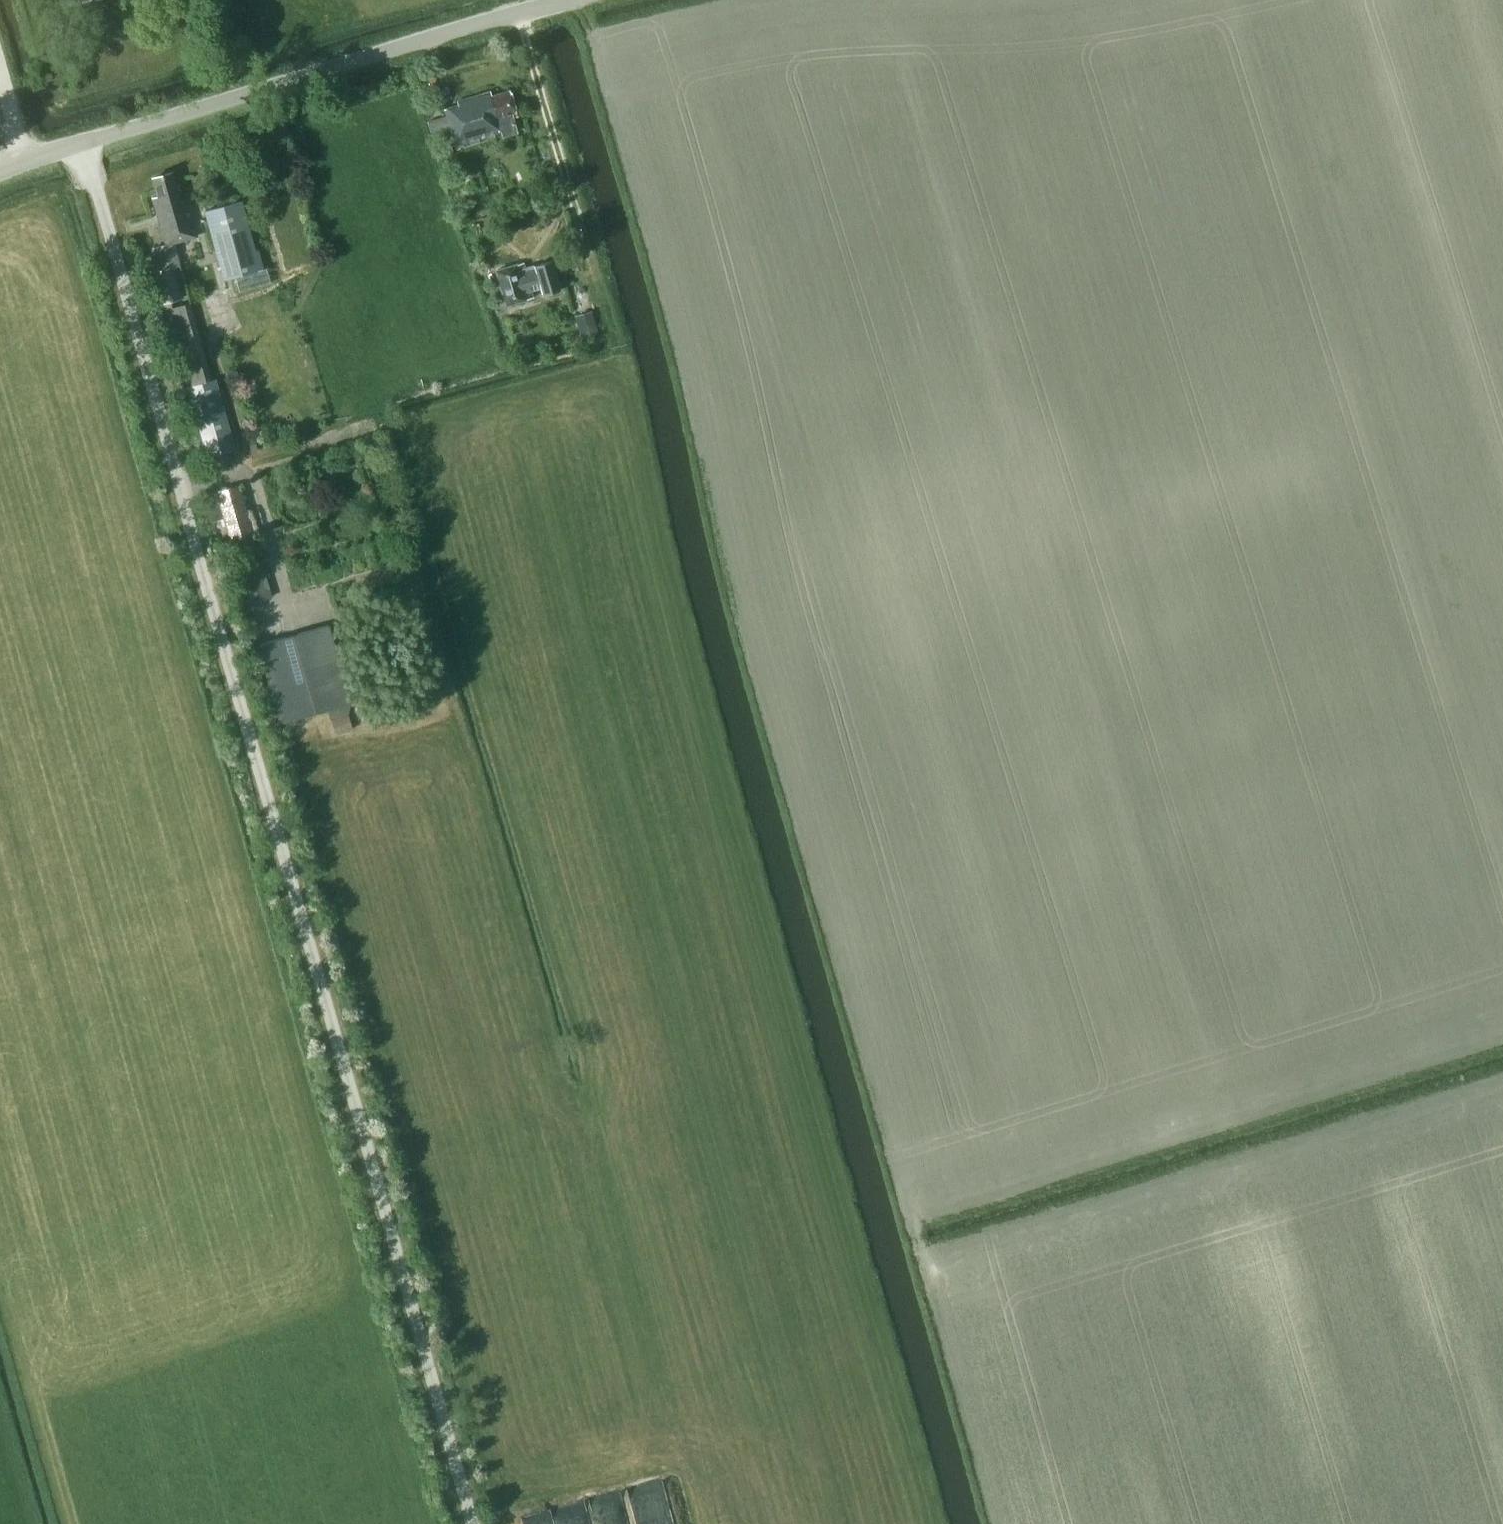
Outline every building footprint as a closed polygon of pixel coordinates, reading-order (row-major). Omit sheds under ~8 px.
[(516,110),(510,90),(492,96),(490,91),(461,100),(460,102),(445,107),(457,147),(503,134),(503,135),(518,131),(512,112),(516,110)] [(157,274),(165,301),(182,296),(174,266),(180,264),(174,241),(199,234),(190,207),(187,196),(180,198),(171,168),(152,174),(157,191),(151,193),(167,244),(150,248),(157,274)] [(256,248),(243,200),(205,210),(229,298),(270,287),(259,247),(256,248)] [(523,263),(495,271),(506,306),(532,299),(530,291),(542,288),(544,294),(561,289),(552,260),(525,267),(523,263)] [(189,295),(182,296),(165,301),(188,386),(208,455),(234,447),(213,378),(189,295)] [(601,313),(593,316),(589,301),(577,304),(585,335),(605,330),(601,313)] [(224,517),(230,538),(252,532),(238,484),(216,490),(220,503),(210,506),(206,507),(211,521),(224,517)] [(274,594),(263,559),(235,567),(245,602),(274,594)] [(353,703),(330,623),(257,644),(281,724),(353,703)] [(352,729),(350,719),(348,714),(331,719),(335,733),(352,729)]
